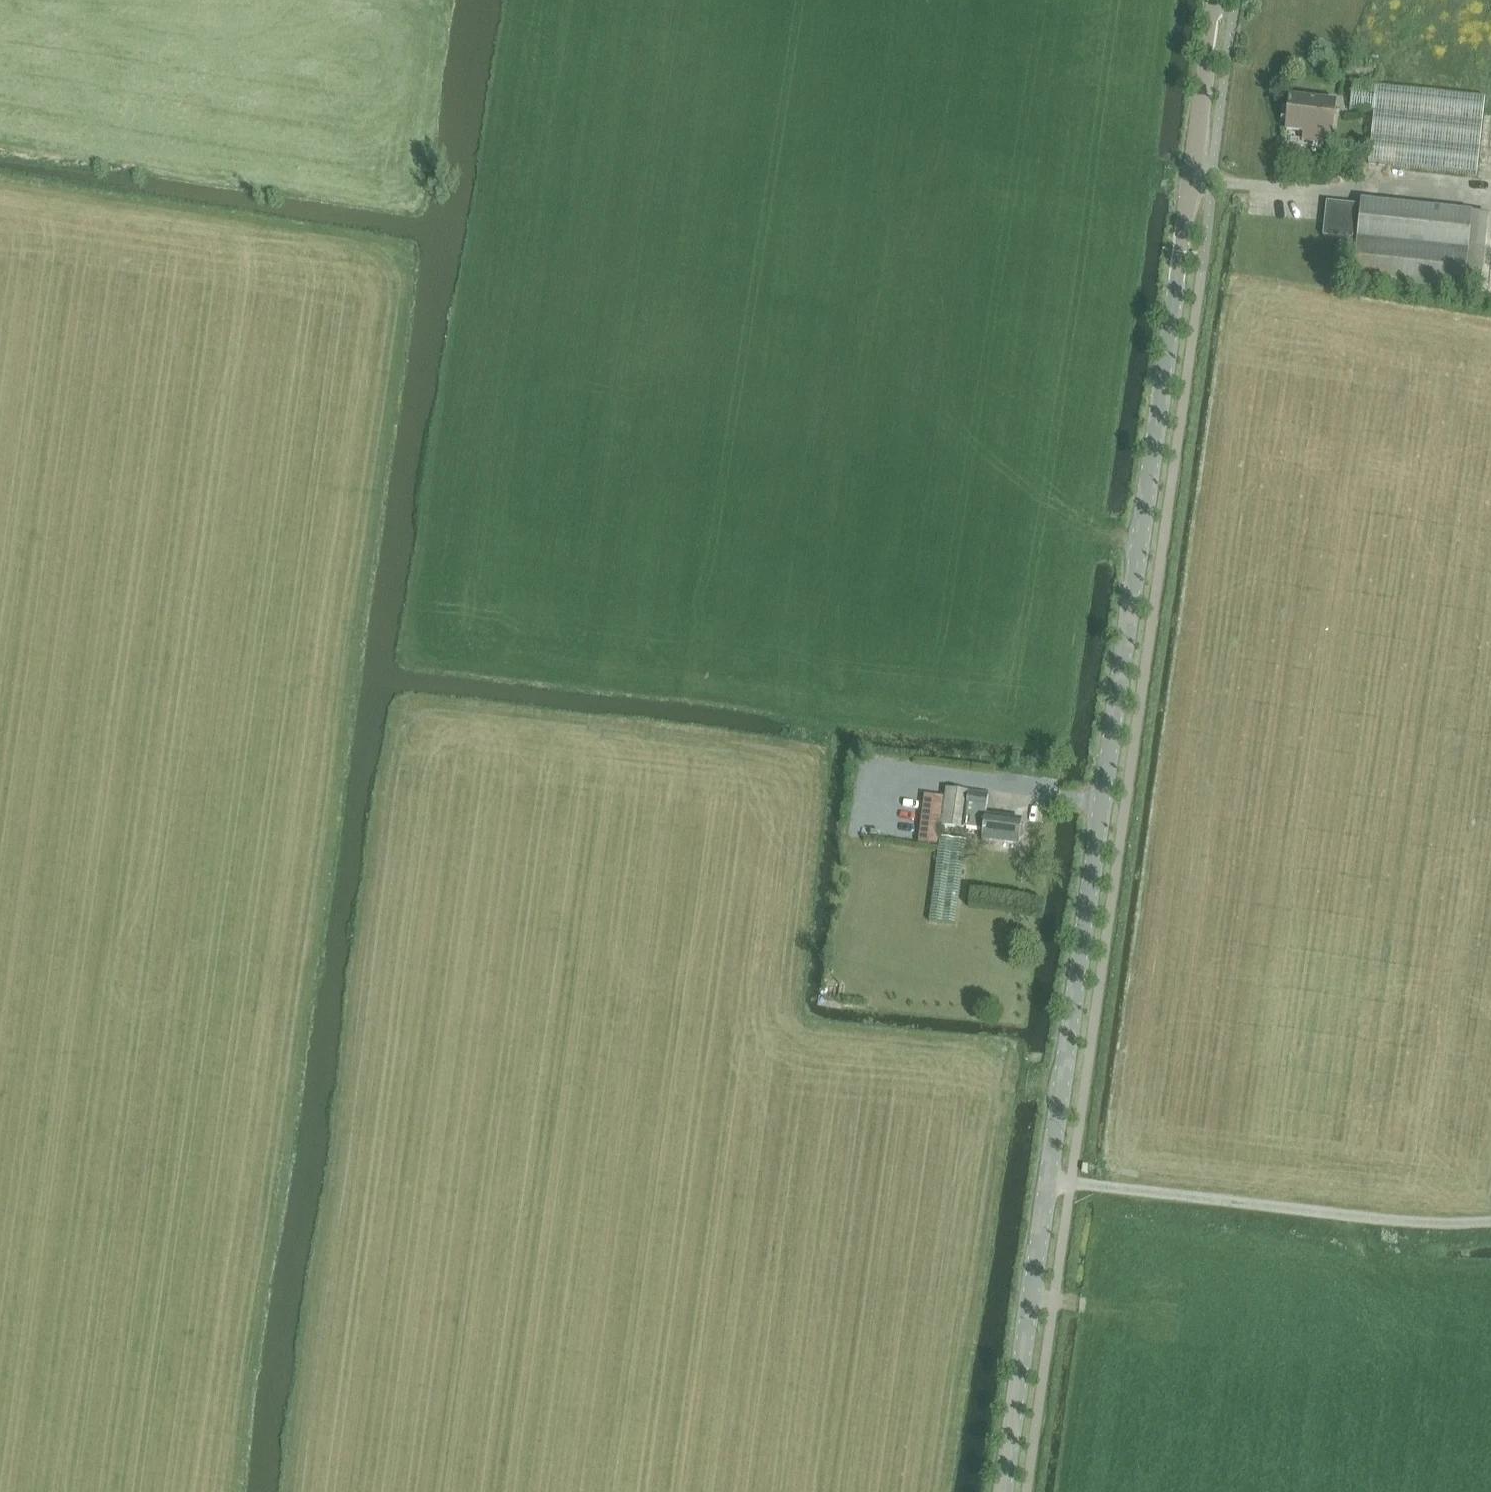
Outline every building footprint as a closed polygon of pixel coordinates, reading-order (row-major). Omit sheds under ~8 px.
[(1486,97),(1354,83),(1351,110),(1375,112),(1369,163),(1477,175),(1486,97)] [(1310,141),(1333,143),(1337,103),(1291,97),(1287,131),(1311,133),(1310,141)] [(1327,202),(1323,236),(1356,240),(1352,279),(1465,291),(1473,212),(1362,200),(1361,205),(1327,202)] [(947,789),(942,826),(984,831),(983,840),(1019,845),(1020,842),(1022,839),(1023,834),(1021,831),(1022,820),(986,816),(989,795),(947,789)] [(925,795),(918,843),(937,845),(944,798),(925,795)] [(941,838),(930,922),(956,925),(967,841),(941,838)]
